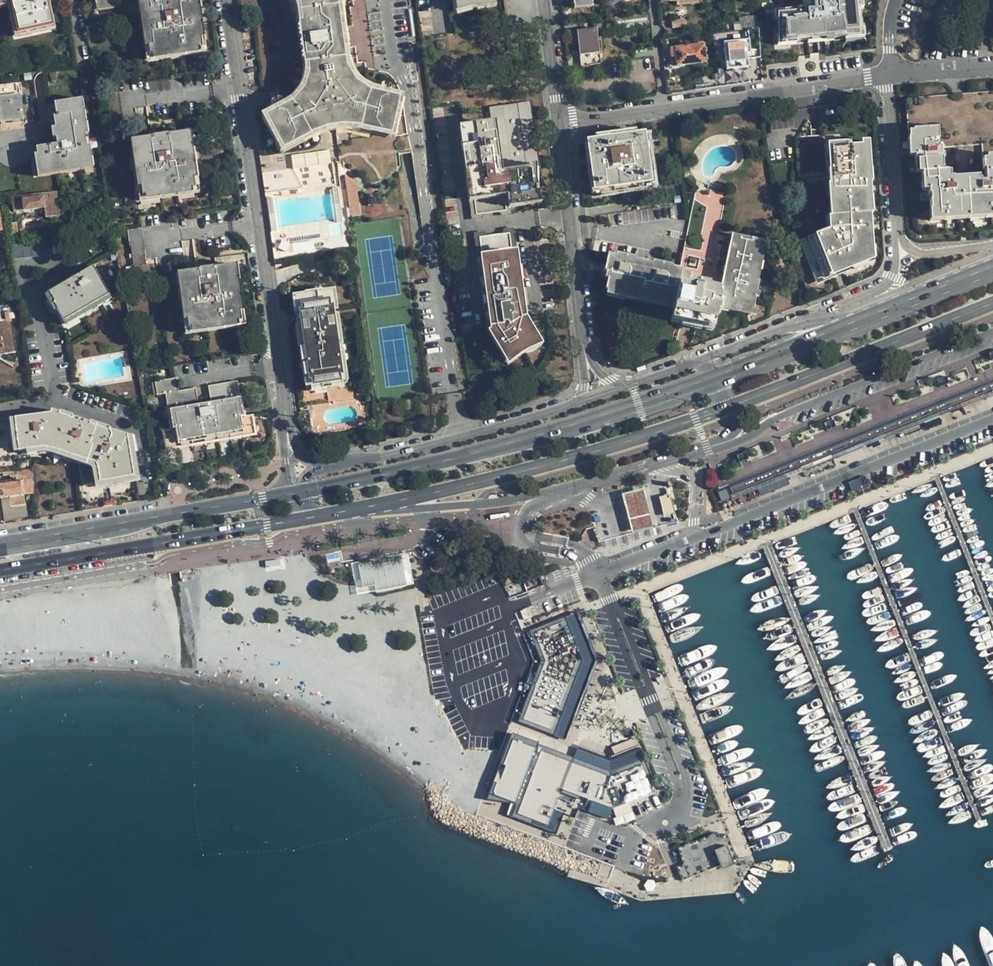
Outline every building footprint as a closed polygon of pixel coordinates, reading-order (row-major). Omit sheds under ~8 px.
[(22,28),(46,22),(41,0),(15,0),(17,10),(18,10),(22,28)] [(113,0),(96,0),(98,9),(99,9),(99,11),(114,9),(113,0)] [(199,23),(196,0),(151,0),(141,1),(149,60),(202,53),(203,52),(199,23)] [(346,48),(341,19),(339,0),(296,0),(298,4),(301,13),(303,23),(300,26),(299,27),(304,60),(307,62),(308,72),(306,78),(303,88),(297,96),(293,99),(266,115),(265,116),(267,118),(268,122),(284,150),(310,137),(324,131),(337,128),(348,127),(392,135),(401,97),(369,88),(362,85),(354,77),(350,71),(347,62),(346,48)] [(460,8),(480,4),(493,3),(493,0),(459,0),(460,8)] [(784,8),(767,10),(770,45),(777,45),(788,44),(787,35),(782,31),(781,22),(785,17),(784,8)] [(739,17),(740,30),(757,28),(757,16),(739,17)] [(673,27),(676,28),(687,26),(686,19),(672,20),(673,27)] [(577,31),(581,67),(601,64),(597,29),(577,31)] [(676,66),(680,66),(683,66),(705,63),(703,44),(687,46),(687,42),(678,43),(678,47),(674,48),(676,66)] [(929,191),(931,221),(992,217),(992,92),(906,98),(908,130),(913,130),(913,137),(908,138),(909,156),(914,156),(915,173),(921,173),(922,191),(929,191)] [(112,130),(124,128),(118,93),(107,94),(112,130)] [(0,97),(0,111),(1,122),(22,119),(20,94),(0,97)] [(57,144),(37,147),(41,175),(91,168),(80,99),(55,103),(58,127),(55,127),(57,144)] [(469,168),(473,201),(509,196),(510,207),(536,204),(533,189),(543,187),(543,186),(531,102),(491,107),(490,108),(492,122),(464,126),(465,138),(469,168)] [(196,194),(188,134),(168,137),(169,139),(153,141),(153,139),(134,141),(143,201),(196,194)] [(595,189),(638,183),(648,181),(641,135),(589,143),(595,189)] [(862,141),(862,145),(864,145),(867,182),(864,183),(866,214),(864,214),(867,259),(820,277),(823,283),(873,264),(873,257),(869,214),(873,214),(870,183),(872,182),(869,140),(862,141)] [(827,171),(829,171),(833,170),(832,147),(851,146),(851,142),(825,143),(827,171)] [(829,171),(831,185),(832,185),(835,217),(833,217),(834,232),(807,244),(820,277),(867,259),(864,214),(866,214),(864,183),(867,182),(864,145),(862,145),(851,146),(832,147),(833,170),(829,171)] [(350,216),(360,214),(357,182),(345,176),(350,216)] [(818,285),(823,283),(820,277),(807,244),(834,232),(833,217),(835,217),(832,185),(831,185),(828,186),(831,217),(827,217),(828,227),(818,231),(817,234),(801,241),(818,285)] [(57,191),(12,198),(14,211),(47,206),(49,218),(61,216),(57,191)] [(511,213),(510,207),(509,196),(473,201),(471,202),(472,219),(483,218),(484,215),(501,213),(502,216),(511,213)] [(20,242),(18,229),(14,229),(14,226),(9,227),(12,243),(20,242)] [(478,255),(484,255),(513,251),(517,251),(514,228),(513,228),(504,228),(501,233),(488,235),(484,231),(475,233),(478,255)] [(131,245),(132,251),(144,249),(142,229),(127,231),(129,246),(131,245)] [(670,323),(692,328),(711,331),(716,307),(750,314),(751,313),(765,242),(732,234),(719,293),(678,285),(681,270),(608,254),(604,272),(606,272),(605,278),(609,279),(607,294),(607,295),(673,309),(670,323)] [(51,253),(50,240),(10,245),(12,258),(51,253)] [(132,251),(137,284),(154,282),(152,264),(147,265),(144,249),(132,251)] [(513,251),(484,255),(491,300),(494,322),(495,329),(493,331),(509,360),(526,349),(537,343),(522,317),(513,251)] [(48,293),(64,321),(110,295),(93,266),(48,293)] [(180,274),(188,332),(242,325),(234,266),(214,269),(215,270),(200,273),(199,271),(180,274)] [(310,372),(312,383),(339,379),(338,368),(342,367),(341,360),(339,360),(335,333),(333,333),(329,300),(327,300),(325,290),(297,294),(304,337),(302,338),(306,365),(304,365),(306,373),(310,372)] [(16,352),(11,323),(0,325),(0,351),(4,351),(4,354),(16,352)] [(987,403),(992,400),(992,378),(988,380),(979,383),(980,384),(987,403)] [(162,431),(165,451),(257,437),(254,416),(242,417),(237,382),(219,385),(221,403),(191,407),(189,389),(178,390),(176,379),(154,382),(155,395),(165,394),(170,430),(162,431)] [(980,405),(987,403),(980,384),(979,383),(973,386),(980,405)] [(949,395),(957,415),(980,405),(973,386),(965,389),(957,392),(949,395)] [(949,418),(957,415),(949,395),(942,398),(949,418)] [(934,424),(949,418),(942,398),(934,401),(927,404),(934,424)] [(416,399),(405,401),(406,411),(418,409),(416,399)] [(932,425),(934,424),(927,404),(919,407),(912,410),(909,411),(905,413),(912,433),(923,428),(922,425),(931,422),(932,425)] [(9,472),(19,471),(18,461),(31,460),(30,450),(43,448),(57,450),(78,457),(83,485),(134,477),(127,435),(52,410),(50,414),(0,420),(0,473),(9,472)] [(896,439),(912,433),(905,413),(896,416),(888,420),(896,439)] [(881,445),(896,439),(888,420),(880,422),(873,425),(881,445)] [(878,443),(881,445),(873,425),(865,428),(873,448),(874,444),(878,443)] [(873,448),(865,428),(858,431),(865,451),(873,448)] [(865,451),(858,431),(850,435),(853,442),(858,454),(865,451)] [(828,466),(835,463),(828,443),(820,446),(828,466)] [(782,461),(774,464),(776,468),(778,474),(794,468),(790,458),(782,461)] [(781,482),(778,474),(776,468),(774,464),(766,467),(769,474),(773,485),(781,482)] [(766,488),(773,485),(769,474),(766,467),(759,471),(760,474),(766,488)] [(4,497),(10,496),(12,507),(26,505),(24,494),(35,492),(34,469),(19,471),(9,472),(11,482),(11,484),(0,485),(0,498),(4,497)] [(737,479),(744,499),(767,491),(766,488),(760,474),(759,471),(752,473),(744,477),(737,479)] [(737,502),(744,499),(737,479),(729,482),(737,502)] [(646,489),(625,493),(631,531),(652,528),(646,489)] [(673,494),(661,496),(665,521),(677,519),(673,494)] [(27,516),(26,505),(12,507),(10,496),(4,497),(7,520),(27,516)] [(403,585),(398,556),(352,563),(357,592),(403,585)] [(521,609),(525,618),(529,616),(526,607),(521,609)] [(569,629),(587,622),(582,611),(565,618),(568,626),(569,629)] [(523,723),(551,733),(554,725),(557,716),(561,707),(564,699),(565,696),(571,698),(573,692),(576,686),(576,683),(571,681),(574,673),(580,656),(575,644),(574,641),(571,633),(569,629),(568,626),(565,618),(534,630),(537,637),(539,641),(543,653),(544,657),(541,658),(542,661),(535,680),(538,681),(532,696),(529,705),(526,715),(523,723)] [(575,644),(589,638),(593,636),(587,622),(569,629),(571,633),(574,641),(575,644)] [(591,643),(589,638),(575,644),(580,656),(574,673),(571,681),(576,683),(576,686),(577,686),(584,670),(593,668),(598,653),(594,642),(591,643)] [(521,721),(523,723),(526,715),(529,705),(532,696),(538,681),(535,680),(521,721)] [(564,719),(571,698),(565,696),(564,699),(561,707),(557,716),(564,719)] [(557,736),(564,719),(557,716),(554,725),(551,733),(557,736)] [(494,793),(519,802),(530,774),(528,773),(531,766),(535,753),(537,749),(533,748),(533,746),(514,739),(494,793)] [(539,745),(537,749),(535,753),(531,766),(528,773),(530,774),(545,780),(563,786),(562,789),(561,792),(581,800),(582,797),(594,802),(603,805),(612,808),(629,801),(653,791),(642,764),(614,774),(605,771),(598,768),(590,765),(582,762),(573,758),(547,749),(539,745)] [(582,762),(584,755),(576,751),(573,758),(582,762)] [(593,758),(584,755),(582,762),(590,765),(593,758)] [(600,761),(593,758),(590,765),(598,768),(600,761)] [(607,764),(600,761),(598,768),(605,771),(607,764)] [(545,832),(548,824),(551,816),(561,792),(562,789),(563,786),(545,780),(530,774),(519,802),(513,819),(545,832)] [(634,815),(629,801),(612,808),(603,805),(599,814),(619,821),(634,815)] [(590,811),(599,814),(603,805),(594,802),(590,811)] [(557,819),(551,816),(548,824),(552,825),(553,822),(555,823),(557,819)] [(713,839),(712,835),(678,848),(686,867),(679,870),(683,880),(729,862),(729,861),(726,853),(734,850),(728,834),(720,837),(713,839)] [(737,859),(734,850),(726,853),(729,861),(737,859)] [(645,885),(648,890),(653,891),(656,885),(654,880),(648,880),(645,885)]
